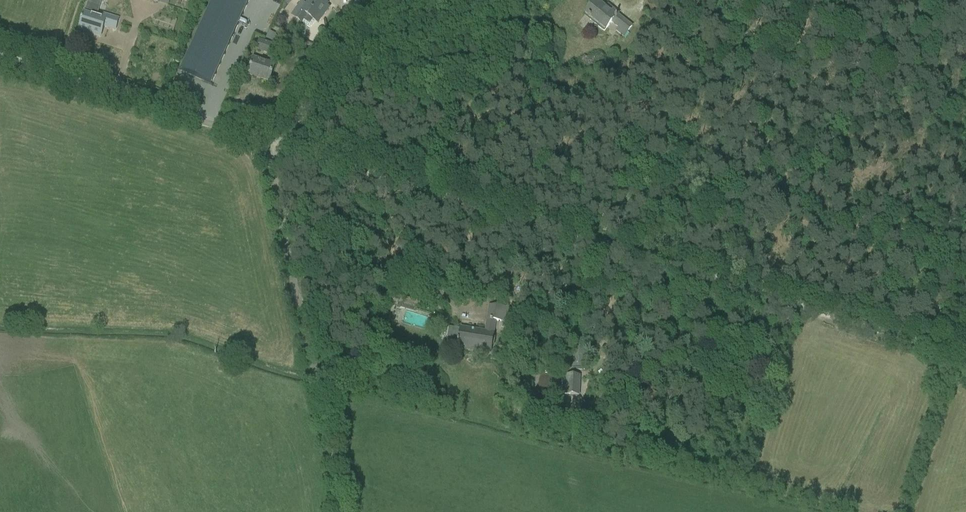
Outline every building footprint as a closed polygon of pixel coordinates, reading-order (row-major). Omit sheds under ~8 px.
[(181,71),(211,85),(250,0),(213,0),(181,71)] [(291,15),(294,17),(302,23),(310,28),(315,21),(318,24),(327,11),(324,9),(328,4),(323,0),(309,0),(306,5),(301,1),(291,15)] [(610,12),(596,0),(585,14),(606,31),(612,23),(618,28),(616,30),(624,37),(626,34),(632,26),(618,15),(618,14),(612,9),(610,12)] [(899,2),(904,9),(913,4),(911,0),(902,0),(899,2)] [(96,16),(99,8),(88,4),(85,13),(84,13),(79,30),(100,37),(104,27),(115,30),(119,19),(103,14),(102,18),(96,16)] [(955,19),(961,30),(965,27),(965,13),(955,19)] [(277,57),(280,47),(259,40),(256,49),(277,57)] [(269,82),(275,66),(253,58),(248,75),(269,82)] [(449,327),(446,344),(458,346),(458,347),(490,352),(493,334),(495,321),(511,323),(513,310),(490,306),(486,333),(461,329),(449,327)] [(574,347),(572,368),(584,369),(585,348),(574,347)] [(566,375),(565,395),(579,396),(580,376),(566,375)]
